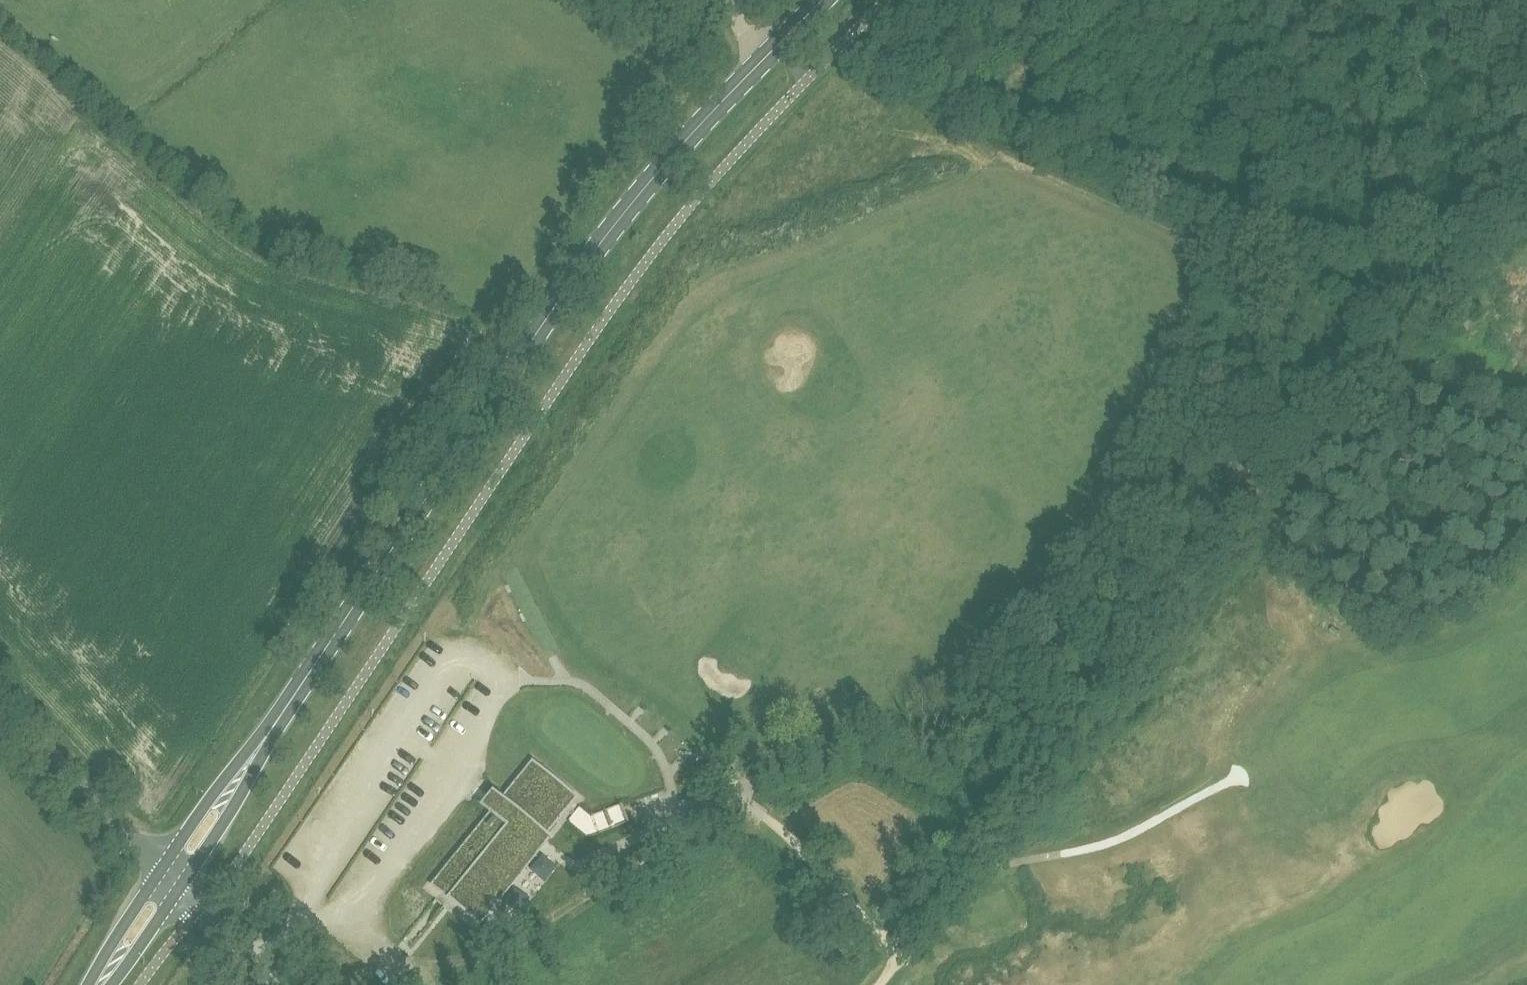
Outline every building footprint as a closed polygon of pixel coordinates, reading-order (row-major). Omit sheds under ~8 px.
[(474,917),(559,813),(571,798),(533,767),(436,886),(474,917)] [(459,786),(472,782),(468,770),(455,774),(459,786)] [(346,811),(352,795),(343,791),(336,807),(346,811)] [(323,828),(313,834),(322,848),(332,842),(323,828)] [(392,927),(406,926),(405,909),(391,909),(392,927)] [(229,973),(235,978),(240,973),(234,967),(229,973)]
